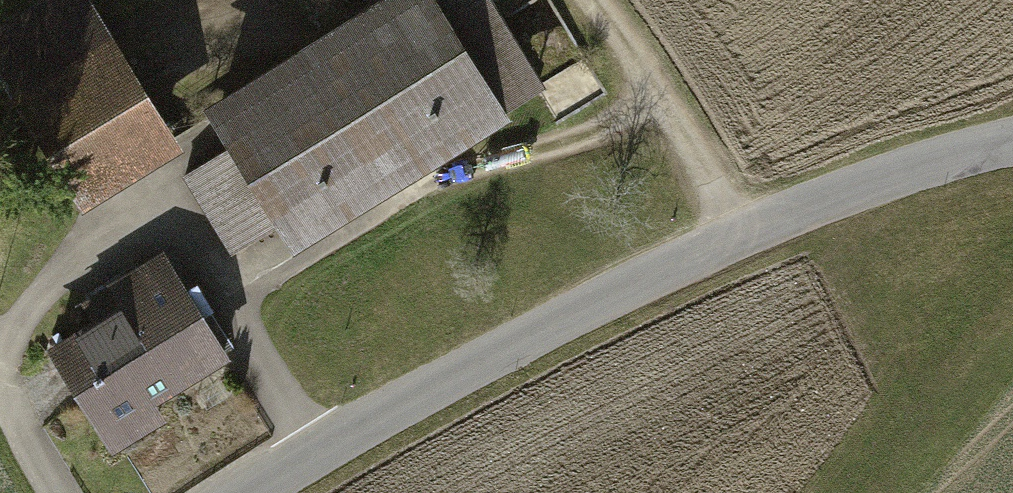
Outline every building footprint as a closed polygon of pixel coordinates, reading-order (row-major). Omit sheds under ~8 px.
[(0,21),(0,97),(68,212),(171,152),(80,0),(35,0),(0,21)] [(193,113),(215,149),(172,175),(222,257),(265,230),(287,266),(547,109),(481,0),(382,0),(193,113)] [(88,320),(41,343),(102,464),(166,432),(154,408),(220,376),(157,249),(73,291),(88,320)]
